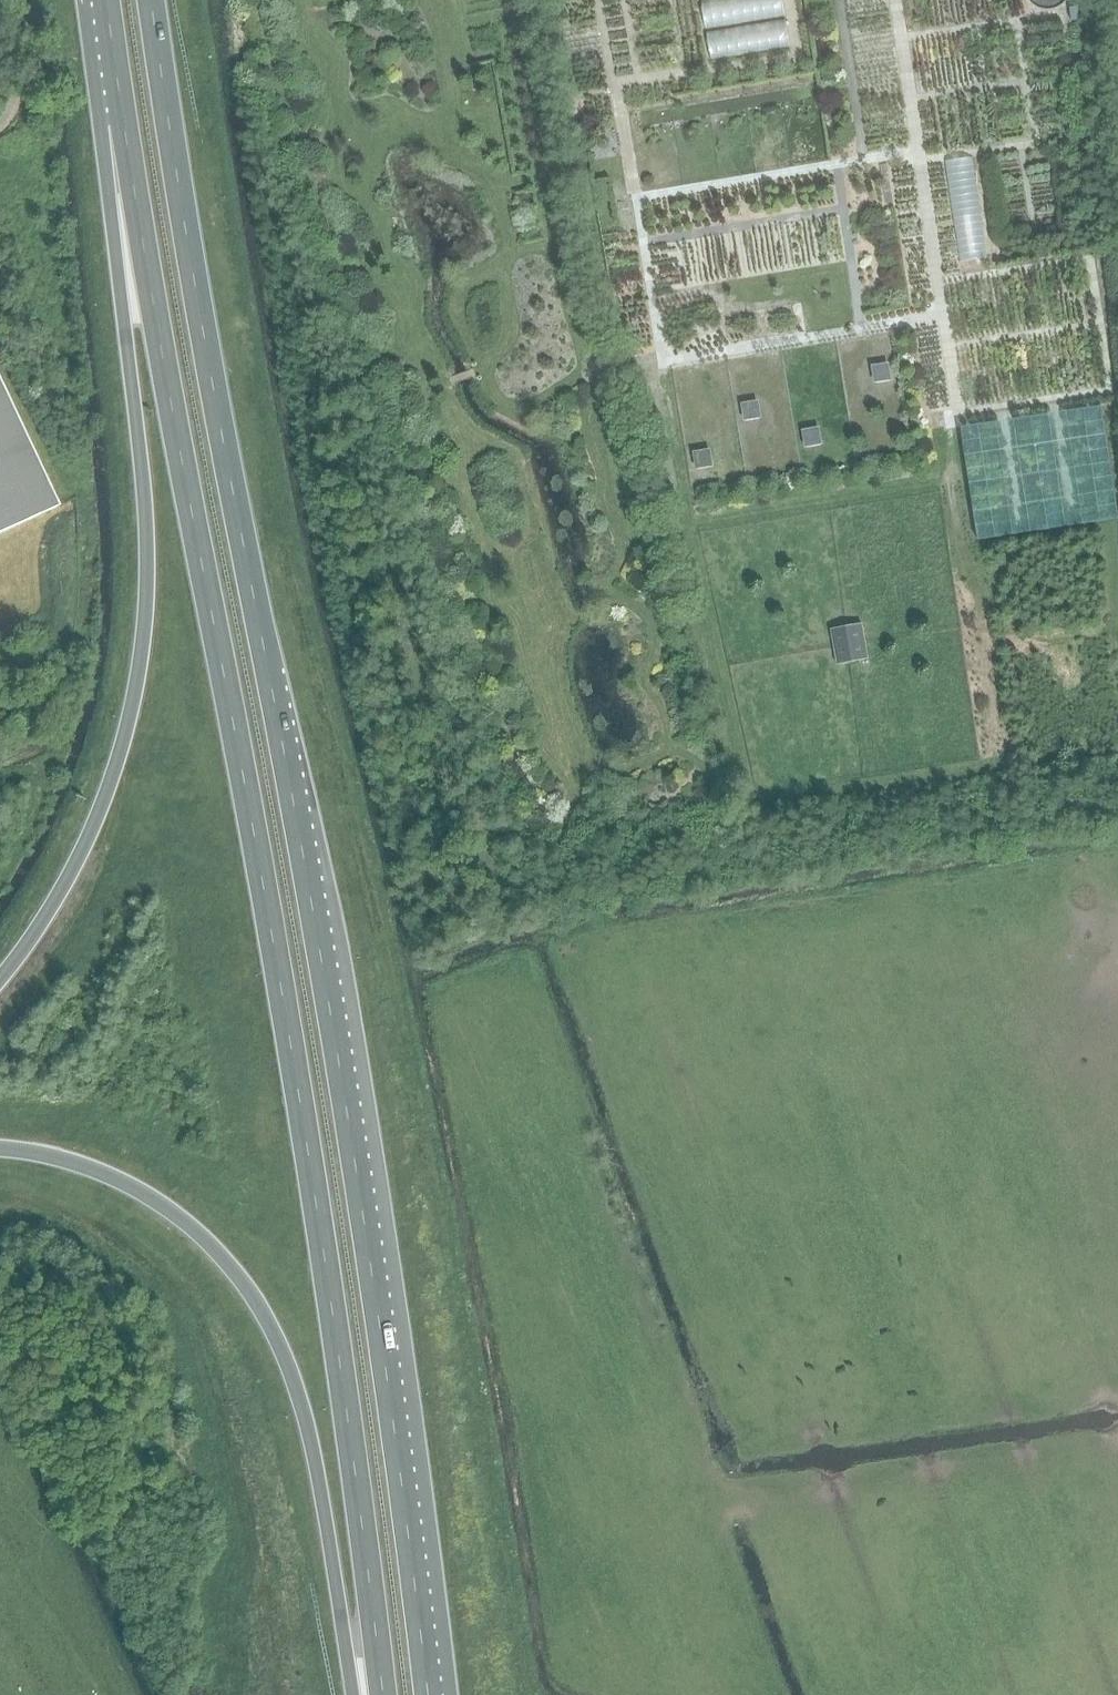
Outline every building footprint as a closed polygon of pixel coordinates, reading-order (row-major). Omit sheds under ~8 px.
[(713,58),(792,45),(788,15),(785,0),(704,0),(713,58)] [(58,505),(0,382),(0,532),(58,505)] [(697,449),(699,466),(715,465),(714,448),(697,449)]
